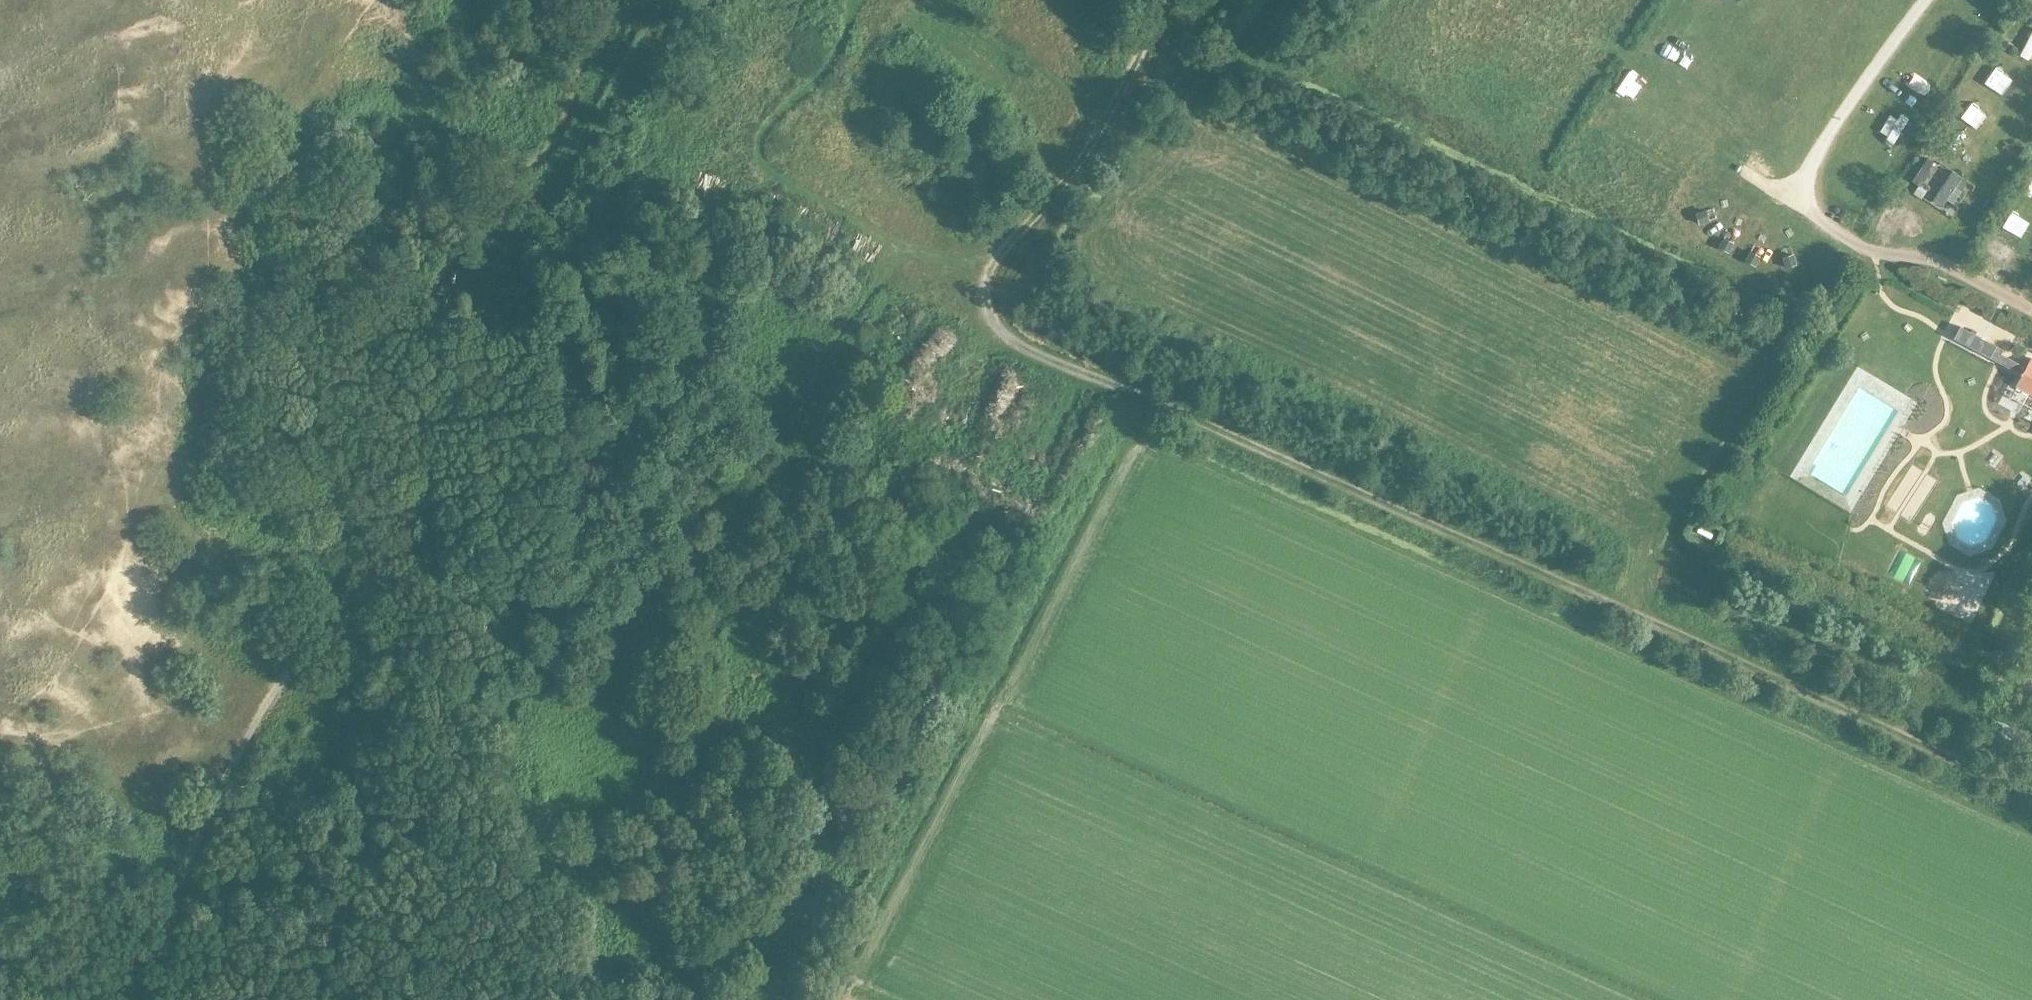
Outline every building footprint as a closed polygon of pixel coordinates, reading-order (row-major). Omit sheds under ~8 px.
[(2031,53),(2031,28),(2022,48),(2031,53)] [(1900,93),(1922,102),(1930,85),(1908,76),(1900,93)] [(1975,130),(1985,116),(1970,104),(1959,118),(1975,130)] [(1935,196),(1951,167),(1928,154),(1915,177),(1928,184),(1925,190),(1935,196)] [(1950,208),(1970,179),(1954,169),(1934,198),(1950,208)] [(1954,337),(2023,374),(2017,386),(2031,394),(2031,359),(2027,367),(2000,353),(2003,349),(1960,326),(1954,337)] [(2008,725),(1991,721),(1987,735),(2004,740),(2008,725)]
